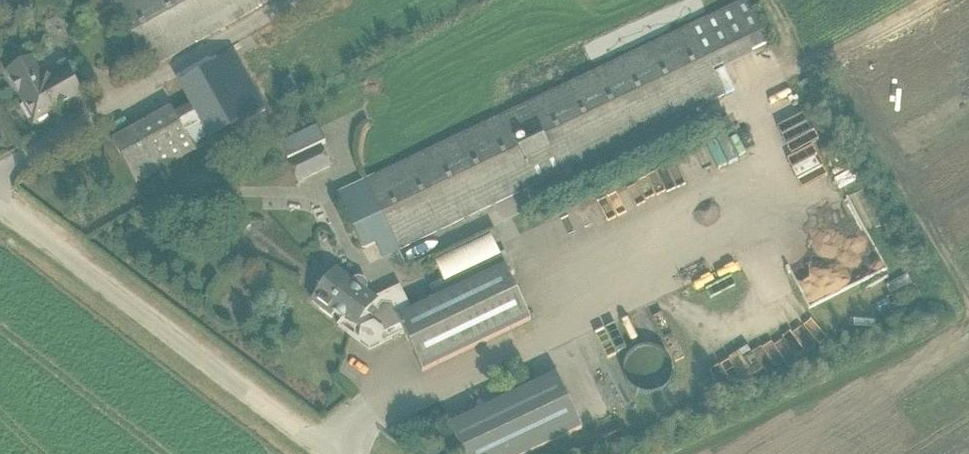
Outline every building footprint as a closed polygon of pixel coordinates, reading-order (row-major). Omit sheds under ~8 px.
[(112,8),(147,73),(281,0),(127,0),(112,8)] [(749,4),(330,195),(362,266),(365,265),(723,101),(711,75),(770,48),(749,4)] [(199,148),(267,111),(236,54),(182,84),(194,105),(179,113),(175,107),(117,139),(142,185),(202,153),(199,148)] [(35,129),(89,99),(72,67),(48,80),(36,60),(6,76),(35,129)] [(802,122),(777,134),(795,172),(820,160),(802,122)] [(282,141),(298,180),(332,166),(322,142),(326,141),(320,125),(282,141)] [(429,371),(537,318),(511,265),(403,319),(429,371)] [(317,304),(360,333),(383,299),(340,270),(317,304)] [(676,385),(673,361),(681,359),(678,342),(630,349),(636,391),(676,385)] [(588,430),(562,376),(455,426),(468,453),(537,453),(588,430)]
